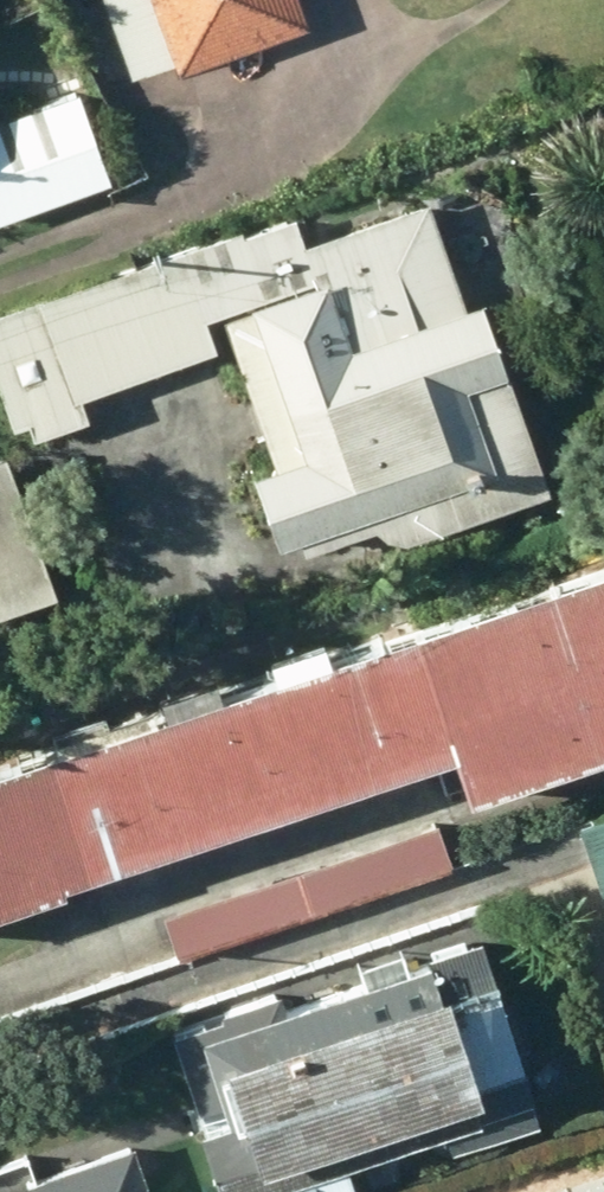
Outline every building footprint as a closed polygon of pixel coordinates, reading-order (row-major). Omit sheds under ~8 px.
[(182,56),(300,14),(295,0),(105,0),(130,69),(179,48),(182,56)] [(0,139),(0,205),(83,175),(61,116),(0,139)] [(429,192),(305,235),(295,207),(0,310),(0,397),(8,419),(27,412),(33,426),(84,408),(76,387),(215,338),(204,310),(222,304),(276,455),(255,462),(280,534),(301,528),(307,542),(378,515),(386,538),(549,480),(506,363),(482,294),(466,299),(429,192)] [(0,455),(0,604),(57,584),(10,452),(0,455)] [(0,750),(0,884),(458,736),(473,780),(603,737),(603,553),(0,750)] [(582,821),(603,884),(603,813),(582,821)] [(444,821),(167,916),(182,959),(458,864),(444,821)] [(455,1134),(538,1109),(485,934),(175,1036),(225,1191),(449,1118),(455,1134)] [(131,1143),(24,1180),(29,1191),(148,1191),(131,1143)] [(548,1191),(603,1191),(603,1176),(548,1191)]
